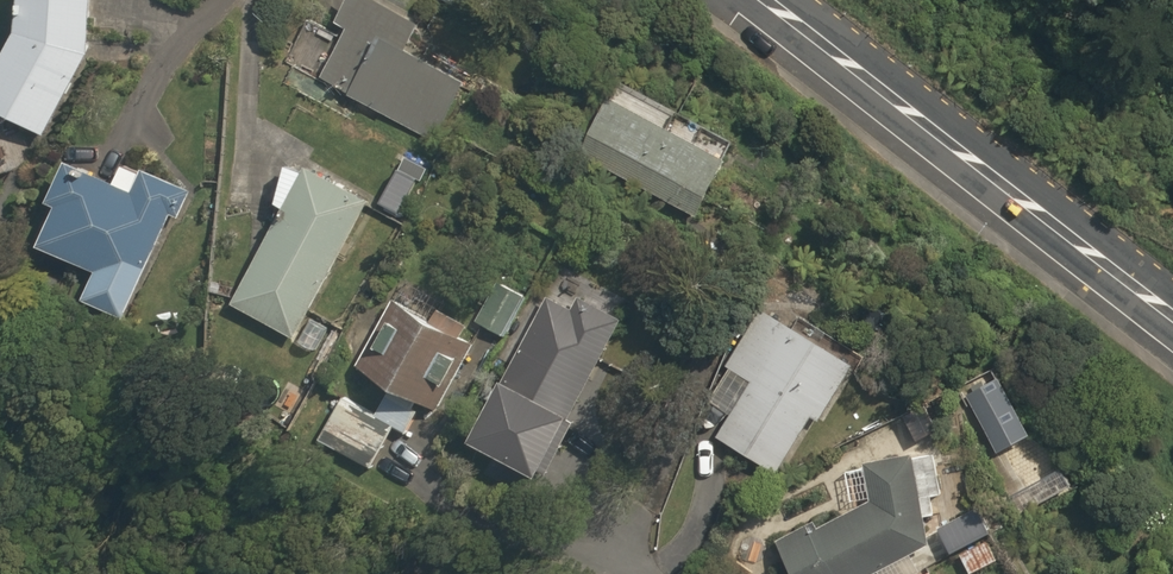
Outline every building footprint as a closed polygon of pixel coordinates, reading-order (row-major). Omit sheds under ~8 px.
[(45,134),(88,54),(94,0),(22,0),(19,28),(0,63),(0,109),(45,133),(44,134),(45,134)] [(434,140),(468,81),(409,47),(423,23),(384,0),(349,0),(338,21),(350,28),(322,76),(434,140)] [(696,215),(736,141),(621,80),(581,153),(696,215)] [(118,183),(70,160),(51,201),(60,205),(42,245),(97,270),(84,299),(124,317),(173,212),(180,216),(192,189),(145,168),(142,173),(126,165),(118,183)] [(306,172),(291,164),(279,202),(287,207),(234,304),(295,337),(370,200),(309,166),(306,172)] [(476,320),(506,336),(526,297),(497,281),(476,320)] [(472,439),(541,475),(623,319),(578,295),(572,308),(548,295),(472,439)] [(431,321),(393,300),(358,364),(393,383),(376,415),(344,397),(325,432),(355,448),(352,455),(373,466),(395,426),(407,433),(419,411),(411,407),(417,396),(438,408),(452,383),(457,386),(469,365),(464,363),(475,343),(461,336),(467,325),(438,309),(431,321)] [(718,436),(778,473),(812,417),(818,421),(853,363),(761,308),(726,366),(729,368),(709,401),(731,415),(718,436)] [(936,432),(924,410),(907,419),(919,441),(936,432)] [(928,544),(925,517),(933,516),(930,497),(939,496),(934,455),(914,457),(913,453),(863,460),(868,500),(819,527),(815,520),(778,539),(795,572),(791,573),(872,573),(928,544)] [(521,494),(529,477),(500,462),(492,479),(521,494)] [(978,509),(939,529),(951,553),(990,532),(978,509)] [(961,557),(970,573),(971,573),(997,560),(987,543),(961,557)] [(935,570),(937,573),(957,573),(950,561),(935,570)]
